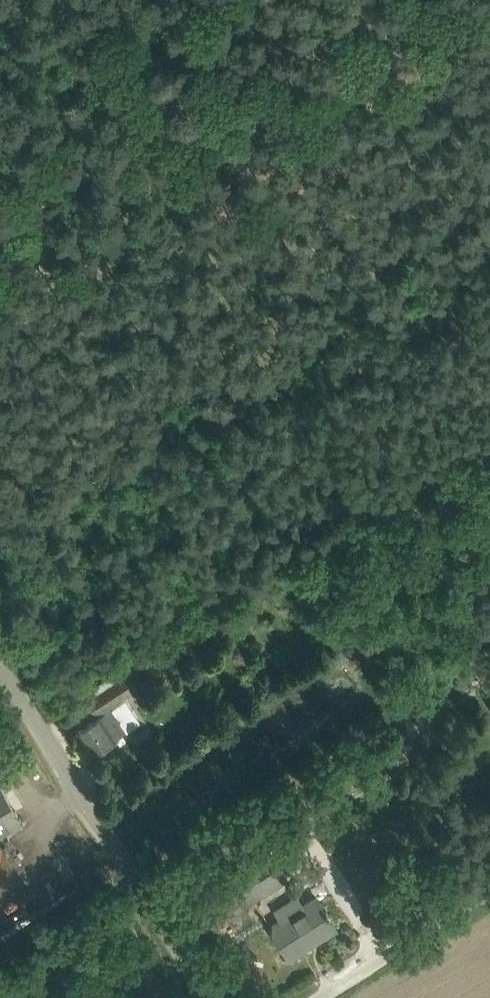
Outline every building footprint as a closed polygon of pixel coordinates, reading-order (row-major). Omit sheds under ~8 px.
[(201,630),(192,636),(198,645),(207,639),(201,630)] [(191,648),(186,639),(176,646),(182,654),(191,648)] [(150,658),(89,699),(98,713),(160,672),(150,658)] [(261,670),(261,678),(264,683),(272,675),(265,667),(261,670)] [(93,753),(101,748),(125,732),(141,722),(125,699),(90,722),(89,720),(88,721),(85,717),(79,721),(83,726),(78,730),(93,753)] [(24,822),(0,784),(0,837),(24,822)] [(287,879),(266,847),(212,883),(232,914),(287,879)] [(298,894),(274,909),(280,919),(270,926),(289,956),(314,940),(312,938),(333,925),(335,927),(336,927),(317,896),(304,904),(298,894)]
